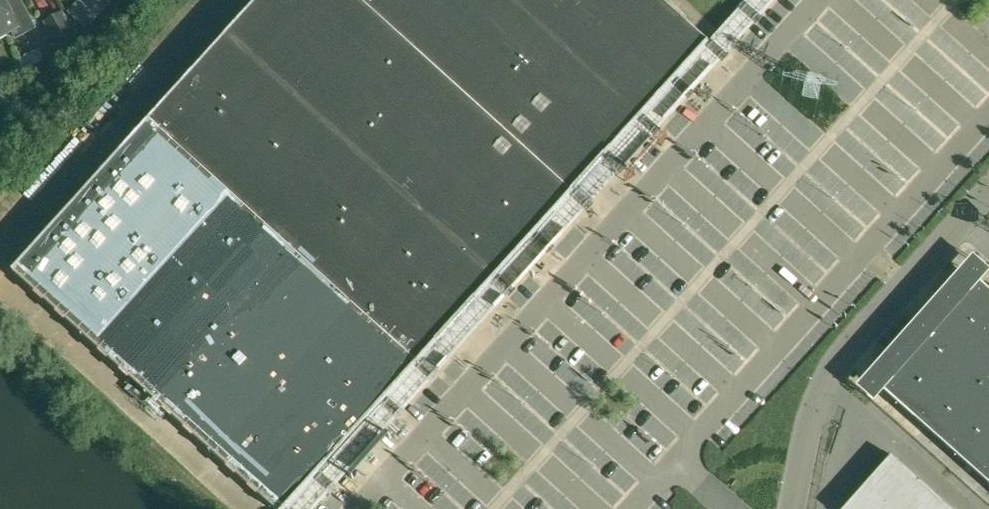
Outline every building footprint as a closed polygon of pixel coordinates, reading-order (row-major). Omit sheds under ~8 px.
[(12,29),(16,38),(35,27),(21,0),(18,0),(8,6),(4,0),(0,0),(0,36),(12,29)] [(158,112),(147,123),(416,366),(641,117),(511,0),(259,0),(158,112)] [(662,0),(511,0),(641,117),(709,43),(662,0)] [(63,13),(45,23),(61,51),(78,41),(63,13)] [(39,47),(18,59),(25,71),(46,59),(39,47)] [(275,508),(286,508),(416,366),(147,123),(13,272),(275,508)] [(873,386),(988,254),(970,239),(855,370),(873,386)] [(988,483),(988,294),(988,290),(979,281),(883,389),(988,483)] [(891,457),(845,508),(950,508),(891,457)]
